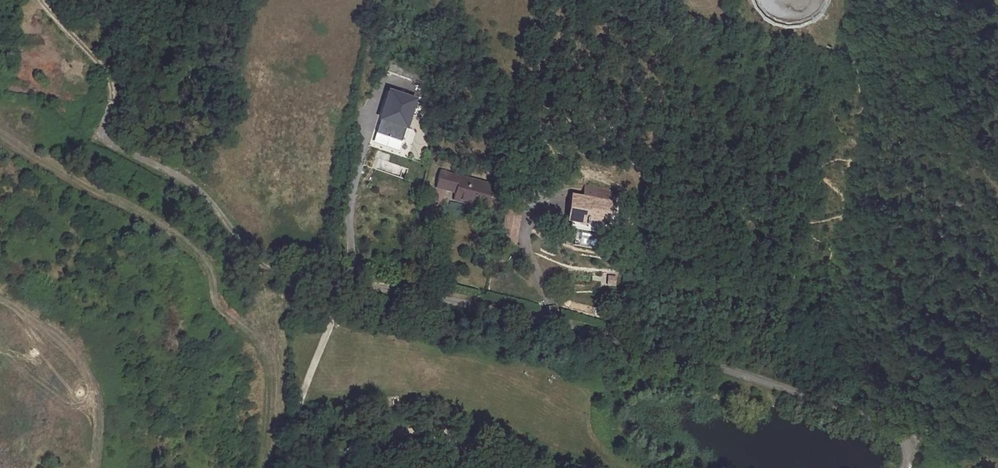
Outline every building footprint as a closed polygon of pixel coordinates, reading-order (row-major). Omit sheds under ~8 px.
[(429,75),(392,61),(388,70),(425,83),(429,75)] [(430,85),(425,83),(419,101),(423,103),(430,85)] [(416,100),(391,91),(376,132),(401,141),(416,100)] [(493,185),(439,171),(435,187),(453,192),(451,199),(487,208),(493,185)] [(572,195),(568,218),(588,221),(589,219),(607,222),(611,201),(572,195)]
